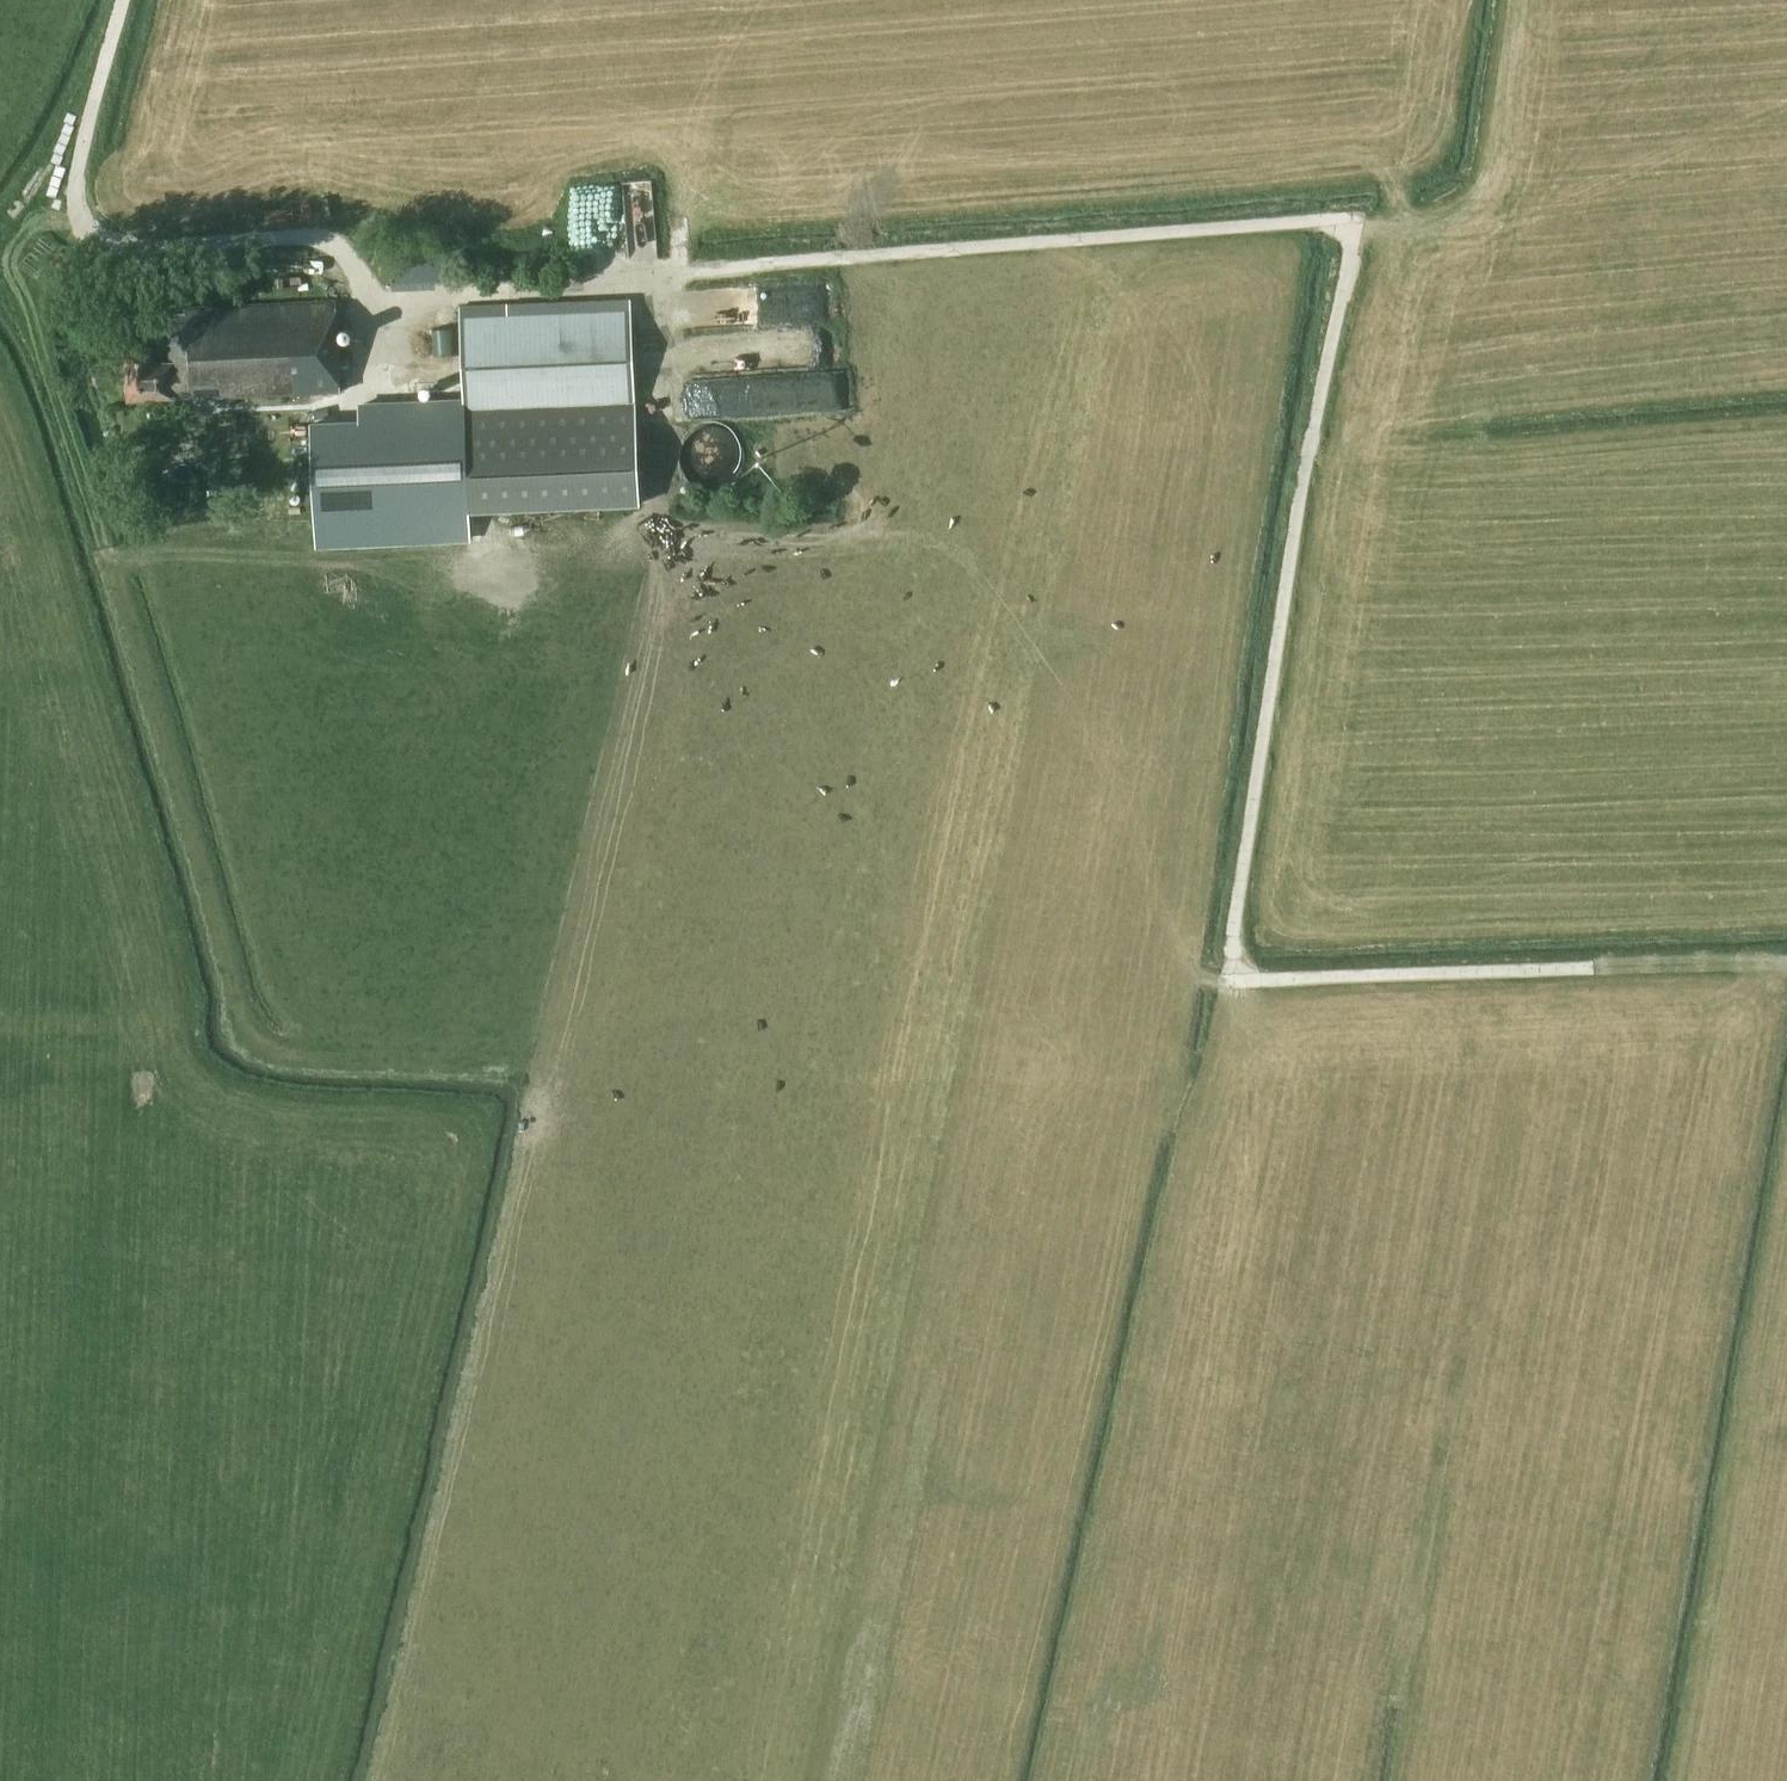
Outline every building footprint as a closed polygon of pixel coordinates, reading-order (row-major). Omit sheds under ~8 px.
[(630,256),(660,255),(657,179),(627,180),(630,256)] [(438,287),(437,248),(395,250),(396,288),(438,287)] [(471,510),(641,502),(632,297),(462,305),(471,510)] [(346,425),(339,300),(185,308),(185,313),(171,313),(173,354),(170,354),(170,366),(153,367),(152,351),(129,352),(131,401),(204,397),(204,401),(302,396),(305,457),(357,454),(359,482),(397,480),(394,423),(346,425)]
